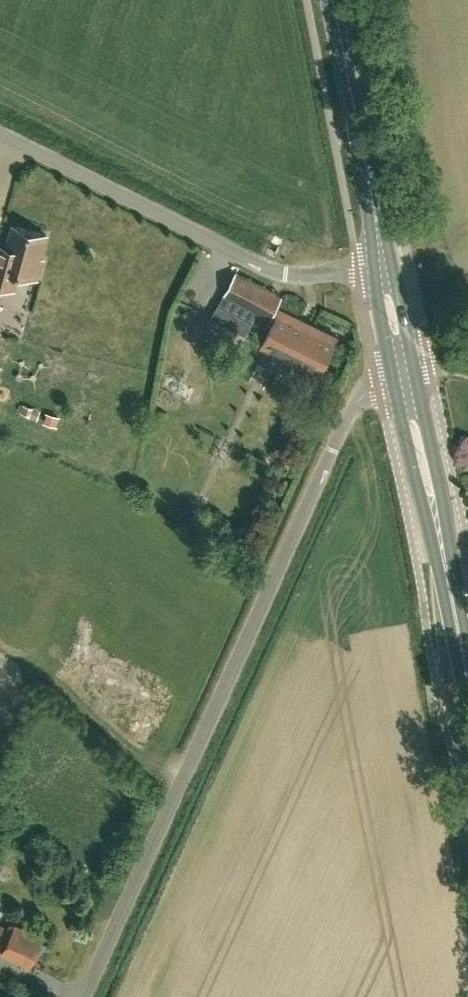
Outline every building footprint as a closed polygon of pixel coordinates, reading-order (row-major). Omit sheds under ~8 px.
[(15,288),(19,272),(38,278),(43,259),(39,258),(46,234),(13,225),(8,245),(0,243),(0,284),(15,288)] [(257,311),(271,318),(282,297),(236,273),(213,316),(245,332),(257,311)] [(336,339),(299,321),(279,311),(263,343),(320,371),(336,339)] [(4,949),(3,951),(30,965),(43,938),(11,922),(4,937),(0,935),(5,925),(0,922),(0,947),(4,949)]
